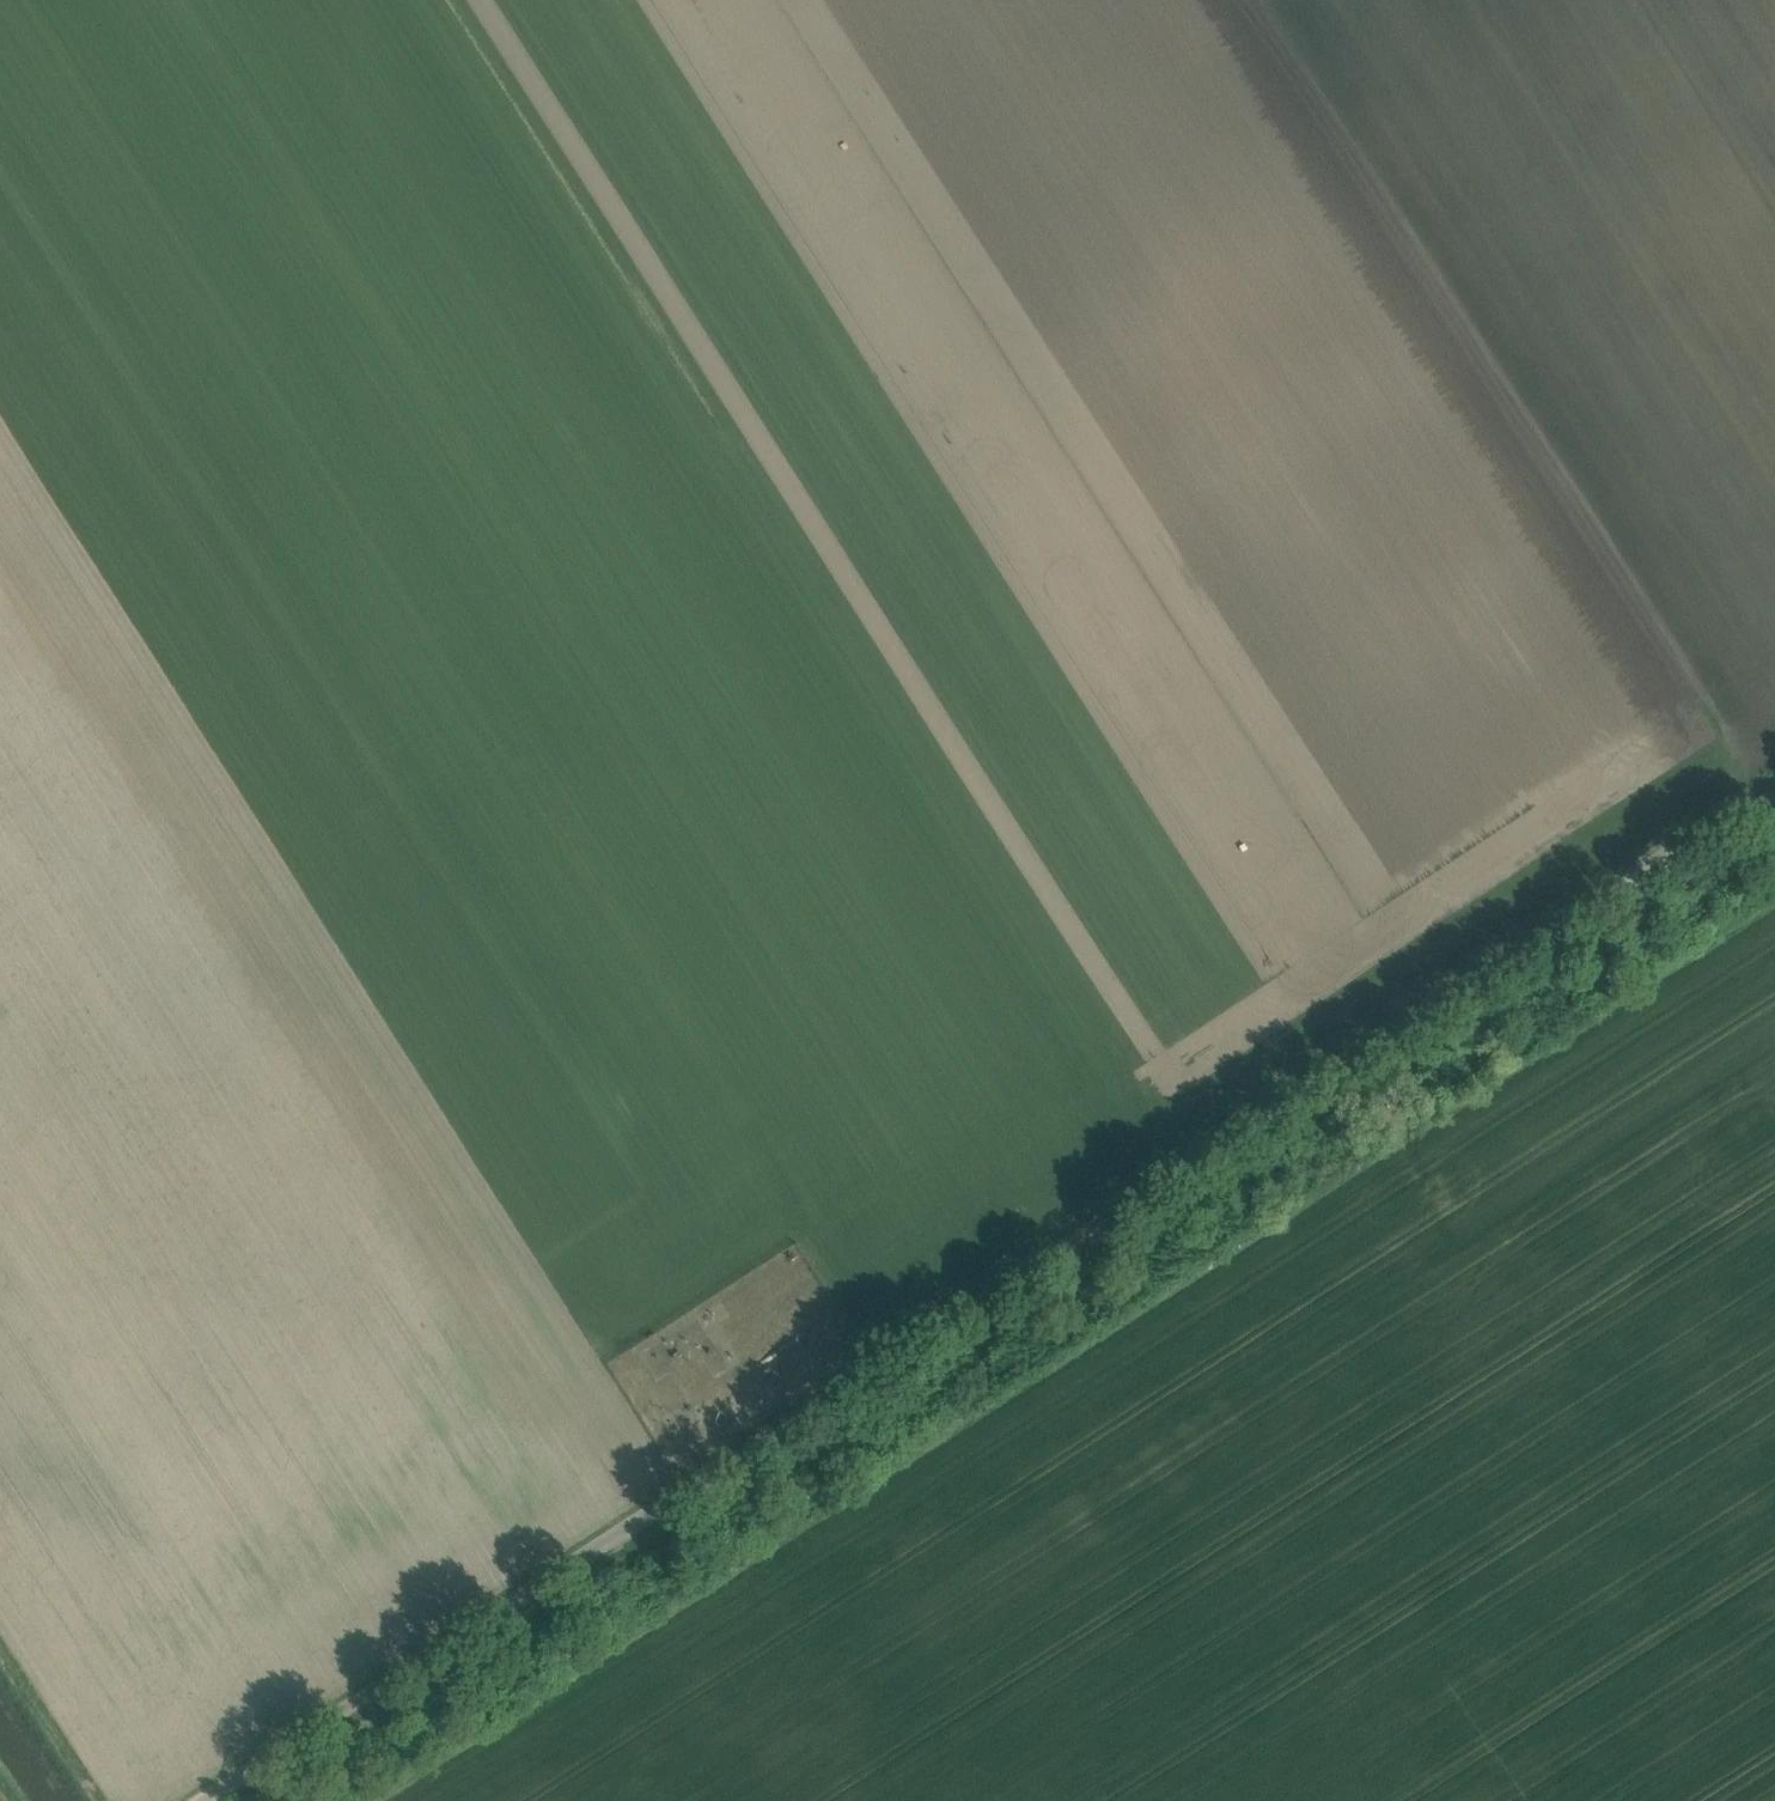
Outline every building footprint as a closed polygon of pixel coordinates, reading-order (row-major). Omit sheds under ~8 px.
[(819,1319),(809,1325),(826,1356),(836,1350),(819,1319)] [(688,1465),(680,1453),(671,1459),(678,1471),(688,1465)]
